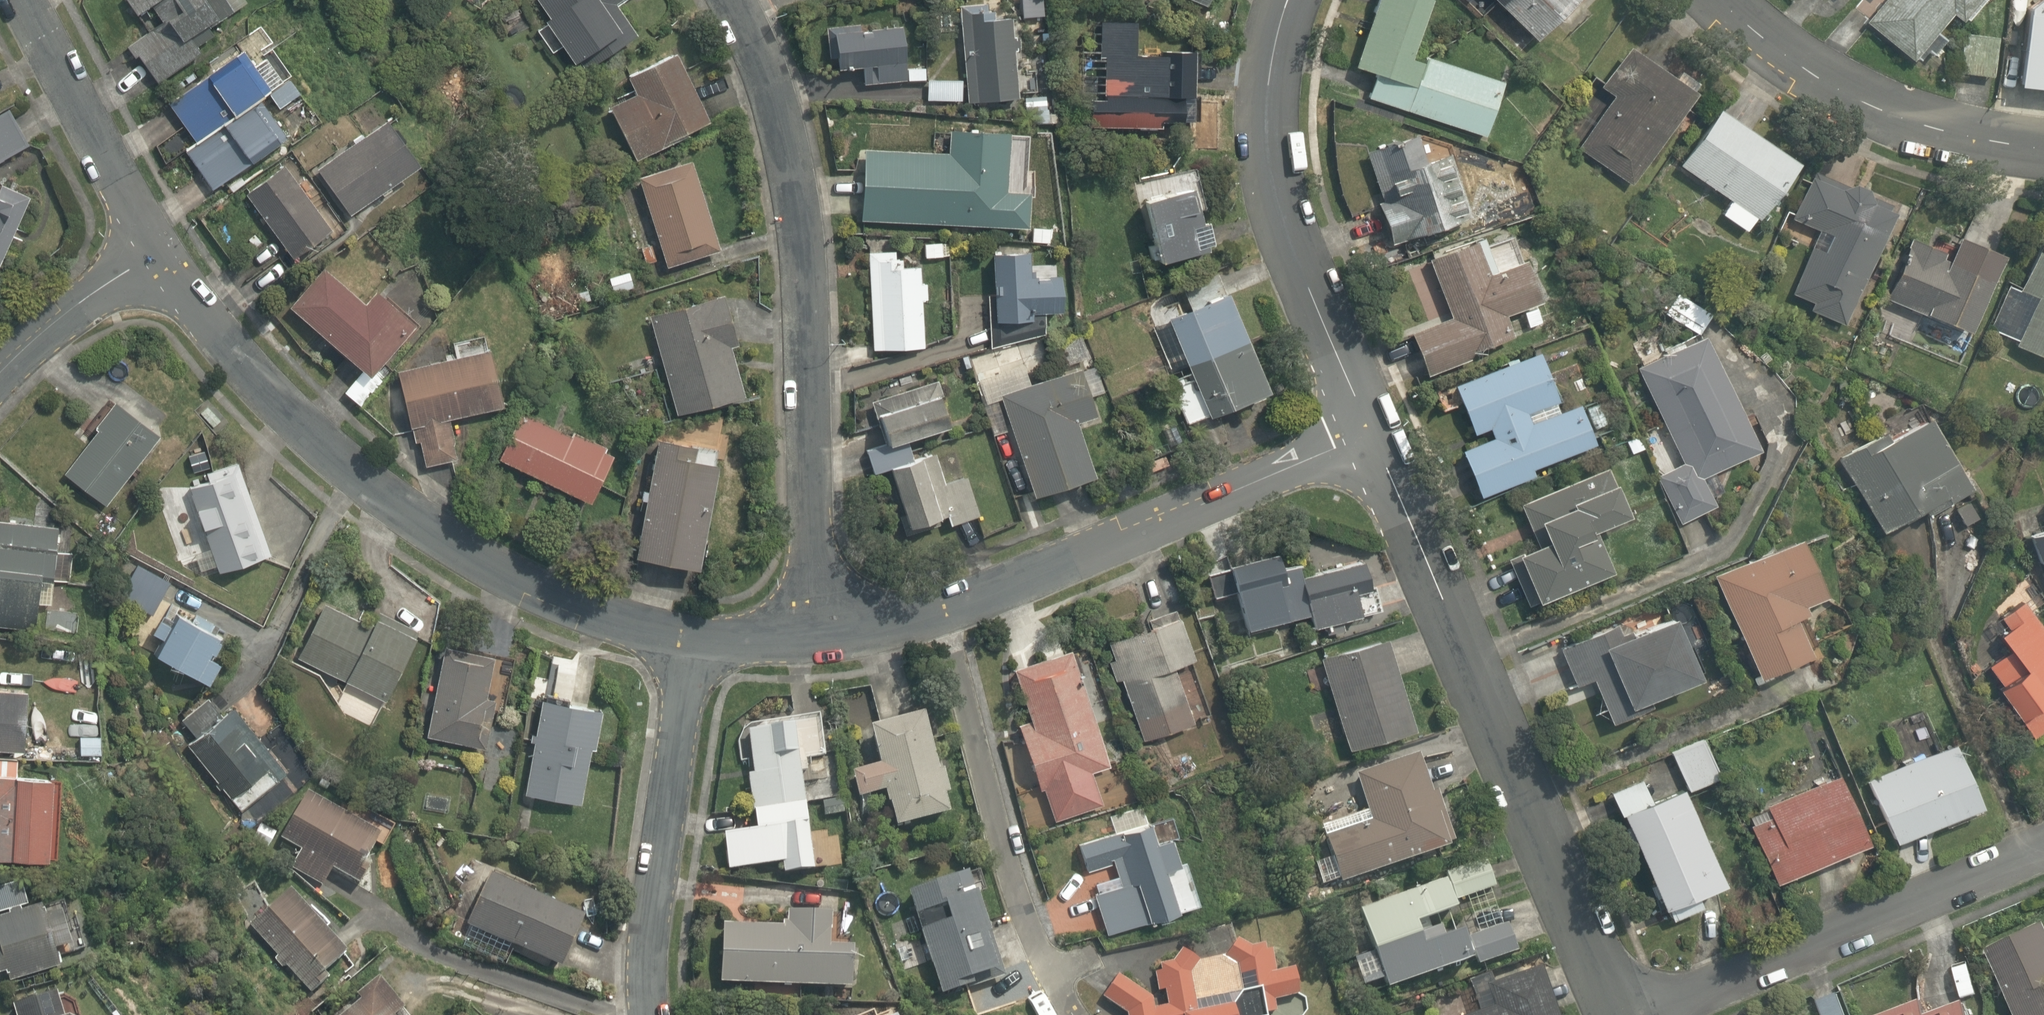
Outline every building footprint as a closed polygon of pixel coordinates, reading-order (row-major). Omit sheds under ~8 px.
[(133,14),(146,6),(158,23),(126,44),(152,82),(201,50),(196,42),(214,30),(209,23),(231,8),(225,0),(124,0),(133,14)] [(628,34),(610,2),(613,0),(533,0),(545,22),(540,24),(565,69),(628,34)] [(963,99),(1014,94),(1006,8),(983,11),(983,0),(961,0),(956,0),(963,99)] [(1366,95),(1481,133),(1499,80),(1405,49),(1423,0),(1372,0),(1349,62),(1374,71),(1366,95)] [(1533,40),(1549,23),(1564,38),(1591,10),(1580,0),(1492,0),(1533,40)] [(1849,10),(1866,21),(1860,30),(1913,64),(1920,54),(1930,61),(1942,43),(1932,36),(1944,17),(1963,29),(1982,0),(1855,0),(1849,10)] [(2012,91),(2043,92),(2043,3),(2042,0),(2015,0),(2012,91)] [(531,27),(517,1),(488,17),(501,43),(531,27)] [(1131,8),(1093,9),(1093,88),(1081,88),(1081,127),(1174,127),(1174,94),(1186,94),(1186,46),(1131,46),(1131,8)] [(897,19),(818,22),(820,65),(855,63),(856,82),(913,80),(912,56),(899,57),(897,19)] [(191,141),(266,93),(287,78),(264,46),(273,40),(260,22),(244,34),(247,39),(162,99),(191,141)] [(1987,80),(1990,41),(1961,38),(1958,77),(1987,80)] [(706,122),(668,45),(621,68),(631,90),(605,103),(631,158),(706,122)] [(1622,51),(1599,89),(1611,96),(1578,152),(1629,183),(1686,89),(1622,51)] [(959,79),(925,78),(924,97),(958,99),(959,79)] [(266,93),(191,141),(178,150),(208,192),(280,141),(284,147),(318,124),(291,86),(271,101),(266,93)] [(1711,108),(1674,164),(1726,198),(1716,213),(1743,230),(1789,160),(1711,108)] [(0,117),(0,163),(26,152),(9,113),(0,117)] [(381,118),(313,165),(345,210),(412,163),(381,118)] [(1360,152),(1378,200),(1371,202),(1382,231),(1389,228),(1395,241),(1460,215),(1425,126),(1360,152)] [(946,151),(860,147),(856,222),(1021,230),(1023,186),(1004,185),(1006,130),(947,128),(946,151)] [(688,155),(632,174),(663,267),(719,248),(688,155)] [(280,163),(239,190),(285,261),(326,234),(280,163)] [(1843,325),(1886,203),(1806,172),(1788,222),(1814,231),(1791,295),(1810,301),(1806,312),(1843,325)] [(1182,183),(1133,194),(1146,256),(1195,246),(1182,183)] [(28,197),(0,184),(0,259),(28,197)] [(1965,329),(1994,251),(1911,221),(1882,299),(1965,329)] [(1049,223),(1028,223),(1028,244),(1049,244),(1049,223)] [(2034,231),(1992,335),(2043,356),(2043,235),(2034,231)] [(946,236),(922,235),(921,257),(945,258),(946,236)] [(1481,272),(1467,238),(1421,256),(1446,319),(1407,334),(1424,377),(1471,358),(1468,351),(1508,334),(1499,313),(1534,299),(1517,257),(1481,272)] [(916,247),(864,248),(865,346),(918,346),(917,300),(925,299),(924,281),(917,281),(916,247)] [(1024,249),(988,248),(987,317),(1023,318),(1023,308),(1053,309),(1055,268),(1024,267),(1024,249)] [(320,266),(285,305),(358,372),(340,391),(357,407),(383,379),(368,365),(408,320),(372,288),(360,302),(320,266)] [(627,269),(604,275),(609,295),(632,289),(627,269)] [(1708,312),(1673,288),(1658,309),(1693,333),(1708,312)] [(1216,289),(1159,314),(1184,372),(1164,381),(1183,424),(1261,389),(1216,289)] [(723,291),(645,313),(672,413),(737,395),(723,341),(735,338),(723,291)] [(1750,451),(1701,334),(1637,361),(1679,461),(1652,472),(1673,523),(1713,506),(1700,473),(1750,451)] [(451,353),(393,369),(420,468),(454,458),(442,416),(504,399),(486,335),(449,345),(451,353)] [(1536,348),(1448,382),(1469,434),(1485,427),(1489,438),(1457,450),(1474,495),(1530,474),(1527,466),(1592,441),(1576,401),(1559,407),(1536,348)] [(1072,418),(1090,412),(1075,366),(997,390),(1027,489),(1088,471),(1072,418)] [(868,402),(883,446),(947,423),(932,380),(868,402)] [(153,432),(106,398),(88,423),(95,428),(61,475),(101,504),(153,432)] [(606,445),(515,404),(491,458),(582,498),(606,445)] [(1833,457),(1876,528),(1915,505),(1921,516),(1963,490),(1914,408),(1833,457)] [(713,445),(647,435),(630,552),(697,561),(713,445)] [(924,450),(882,463),(900,524),(939,513),(942,524),(975,515),(959,460),(929,469),(924,450)] [(267,554),(235,454),(182,471),(191,499),(181,502),(190,528),(197,526),(211,572),(267,554)] [(1599,467),(1516,499),(1533,544),(1507,554),(1525,600),(1603,570),(1586,527),(1617,515),(1599,467)] [(0,517),(0,611),(32,614),(33,600),(57,602),(64,523),(0,517)] [(2021,534),(2032,564),(2040,561),(2043,571),(2043,526),(2021,534)] [(1800,602),(1820,595),(1799,539),(1711,572),(1749,672),(1805,650),(1792,614),(1803,610),(1800,602)] [(1354,558),(1294,576),(1291,566),(1277,570),(1270,546),(1217,562),(1223,582),(1228,580),(1242,625),(1281,613),(1284,622),(1306,615),(1309,625),(1355,611),(1349,592),(1363,588),(1354,558)] [(168,577),(130,560),(114,596),(152,613),(168,577)] [(1986,621),(2009,653),(1988,668),(1994,677),(1987,683),(2010,716),(2025,739),(2043,726),(2043,719),(2037,709),(2043,704),(2043,629),(2021,597),(1986,621)] [(367,622),(318,603),(295,660),(389,699),(418,629),(372,610),(367,622)] [(159,632),(149,652),(205,679),(215,658),(201,651),(204,645),(210,648),(218,631),(170,608),(163,621),(154,616),(149,628),(159,632)] [(1191,718),(1170,661),(1187,655),(1170,610),(1141,621),(1102,636),(1140,738),(1191,718)] [(1690,679),(1664,615),(1617,635),(1612,624),(1553,648),(1569,686),(1586,680),(1605,727),(1651,708),(1647,697),(1690,679)] [(1405,723),(1376,638),(1314,658),(1342,744),(1405,723)] [(440,644),(424,734),(481,745),(488,707),(502,710),(511,656),(440,644)] [(1009,719),(1033,788),(1040,786),(1052,818),(1103,800),(1092,770),(1103,766),(1060,646),(1006,666),(1023,714),(1009,719)] [(0,686),(0,747),(15,748),(19,687),(0,686)] [(599,699),(536,691),(524,792),(578,798),(584,747),(593,748),(599,699)] [(192,734),(181,741),(236,812),(284,774),(231,706),(223,712),(212,698),(182,722),(192,734)] [(937,762),(928,765),(911,712),(859,729),(870,763),(849,770),(857,794),(878,787),(891,827),(943,810),(937,792),(946,789),(937,762)] [(809,868),(785,720),(735,728),(751,825),(717,831),(723,866),(778,857),(780,873),(809,868)] [(1698,739),(1670,752),(1685,787),(1714,774),(1698,739)] [(1974,802),(1945,739),(1861,778),(1891,841),(1974,802)] [(1408,753),(1351,776),(1366,815),(1317,834),(1338,884),(1444,842),(1408,753)] [(68,857),(66,776),(17,777),(17,754),(0,754),(0,859),(68,857)] [(1605,789),(1654,902),(1718,874),(1668,762),(1605,789)] [(1861,839),(1831,770),(1737,811),(1768,880),(1861,839)] [(375,827),(304,786),(276,836),(294,846),(283,866),(320,887),(330,870),(354,883),(367,861),(358,856),(375,827)] [(1148,838),(1141,818),(1109,827),(1112,836),(1075,849),(1084,873),(1109,864),(1116,884),(1090,893),(1105,933),(1190,903),(1165,832),(1148,838)] [(1482,854),(1442,871),(1454,898),(1494,881),(1482,854)] [(492,870),(464,920),(551,969),(579,919),(492,870)] [(969,975),(996,964),(956,870),(902,893),(910,912),(934,902),(941,919),(896,938),(900,947),(915,940),(939,998),(973,984),(969,975)] [(1405,921),(1447,905),(1436,876),(1351,908),(1381,986),(1465,954),(1453,920),(1411,936),(1405,921)] [(0,883),(0,970),(1,969),(5,981),(60,963),(54,945),(64,942),(66,948),(80,943),(84,955),(98,950),(76,884),(26,901),(18,878),(0,883)] [(243,920),(299,985),(310,998),(328,983),(317,969),(339,950),(283,885),(243,920)] [(794,906),(795,891),(742,887),(740,921),(721,920),(717,977),(850,986),(853,942),(823,940),(825,908),(794,906)] [(1499,911),(1461,924),(1475,964),(1514,951),(1499,911)] [(2042,921),(1982,945),(2010,1014),(2043,1014),(2043,925),(2042,921)] [(1125,1014),(1260,1014),(1260,1012),(1272,1011),(1271,1000),(1294,997),(1290,966),(1270,968),(1268,950),(1234,931),(1222,955),(1195,960),(1176,945),(1150,969),(1161,977),(1164,1000),(1150,1001),(1149,992),(1114,969),(1097,997),(1125,1014)] [(1530,968),(1471,989),(1478,1010),(1464,1014),(1546,1014),(1530,968)] [(394,1005),(370,978),(328,1014),(383,1014),(394,1005)] [(49,988),(10,999),(15,1014),(57,1014),(49,988)] [(1958,994),(1922,1008),(1917,995),(1871,1012),(1872,1014),(1967,1014),(1958,994)]
